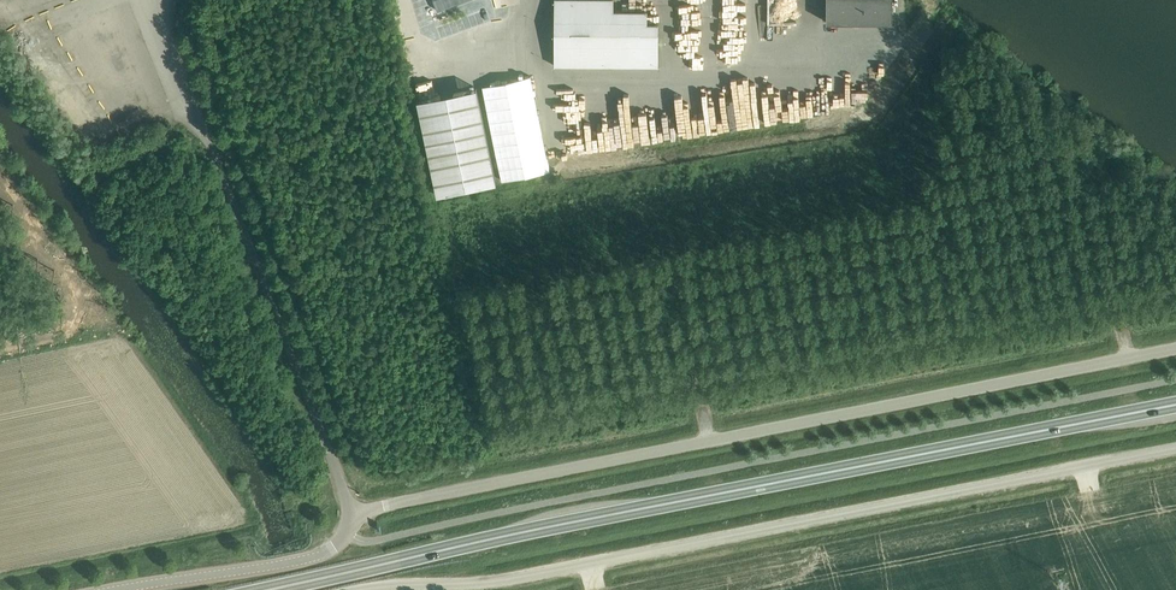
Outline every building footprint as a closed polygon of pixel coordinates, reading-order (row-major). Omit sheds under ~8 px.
[(437,10),(465,0),(434,0),(437,10)] [(659,66),(659,23),(648,23),(648,10),(614,10),(614,0),(555,0),(555,66),(659,66)] [(772,9),(782,9),(781,0),(771,0),(772,9)] [(846,24),(911,24),(911,0),(846,0),(846,24)] [(114,24),(118,32),(139,21),(136,14),(114,24)] [(79,30),(81,38),(92,35),(90,27),(79,30)] [(62,42),(64,47),(78,42),(72,28),(52,36),(55,45),(62,42)] [(687,34),(681,54),(689,56),(695,37),(687,34)] [(774,54),(784,53),(783,42),(773,43),(774,54)] [(154,60),(133,66),(136,74),(157,68),(154,60)] [(489,82),(509,77),(507,69),(487,75),(489,82)] [(159,71),(135,80),(137,86),(152,81),(153,85),(163,81),(159,71)] [(531,76),(484,85),(503,179),(550,170),(531,76)] [(140,93),(142,100),(165,90),(162,83),(140,93)] [(478,83),(418,96),(438,191),(498,178),(478,83)]
